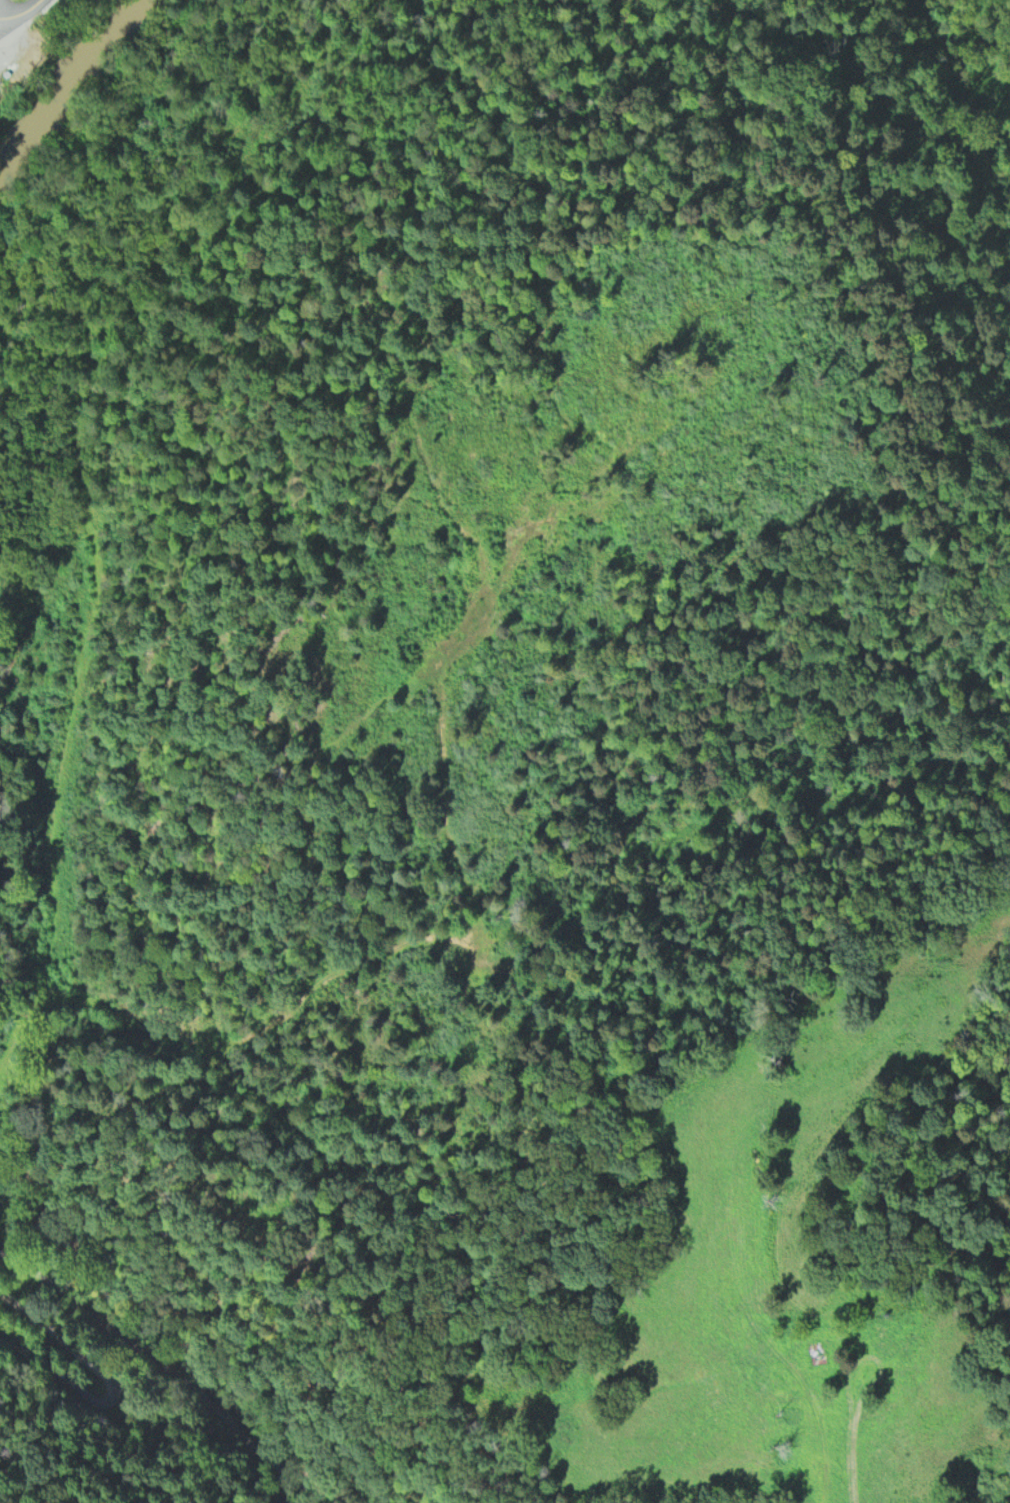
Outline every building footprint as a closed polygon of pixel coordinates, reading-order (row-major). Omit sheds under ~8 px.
[(803,1340),(821,1337),(824,1359),(806,1362),(803,1340)]
